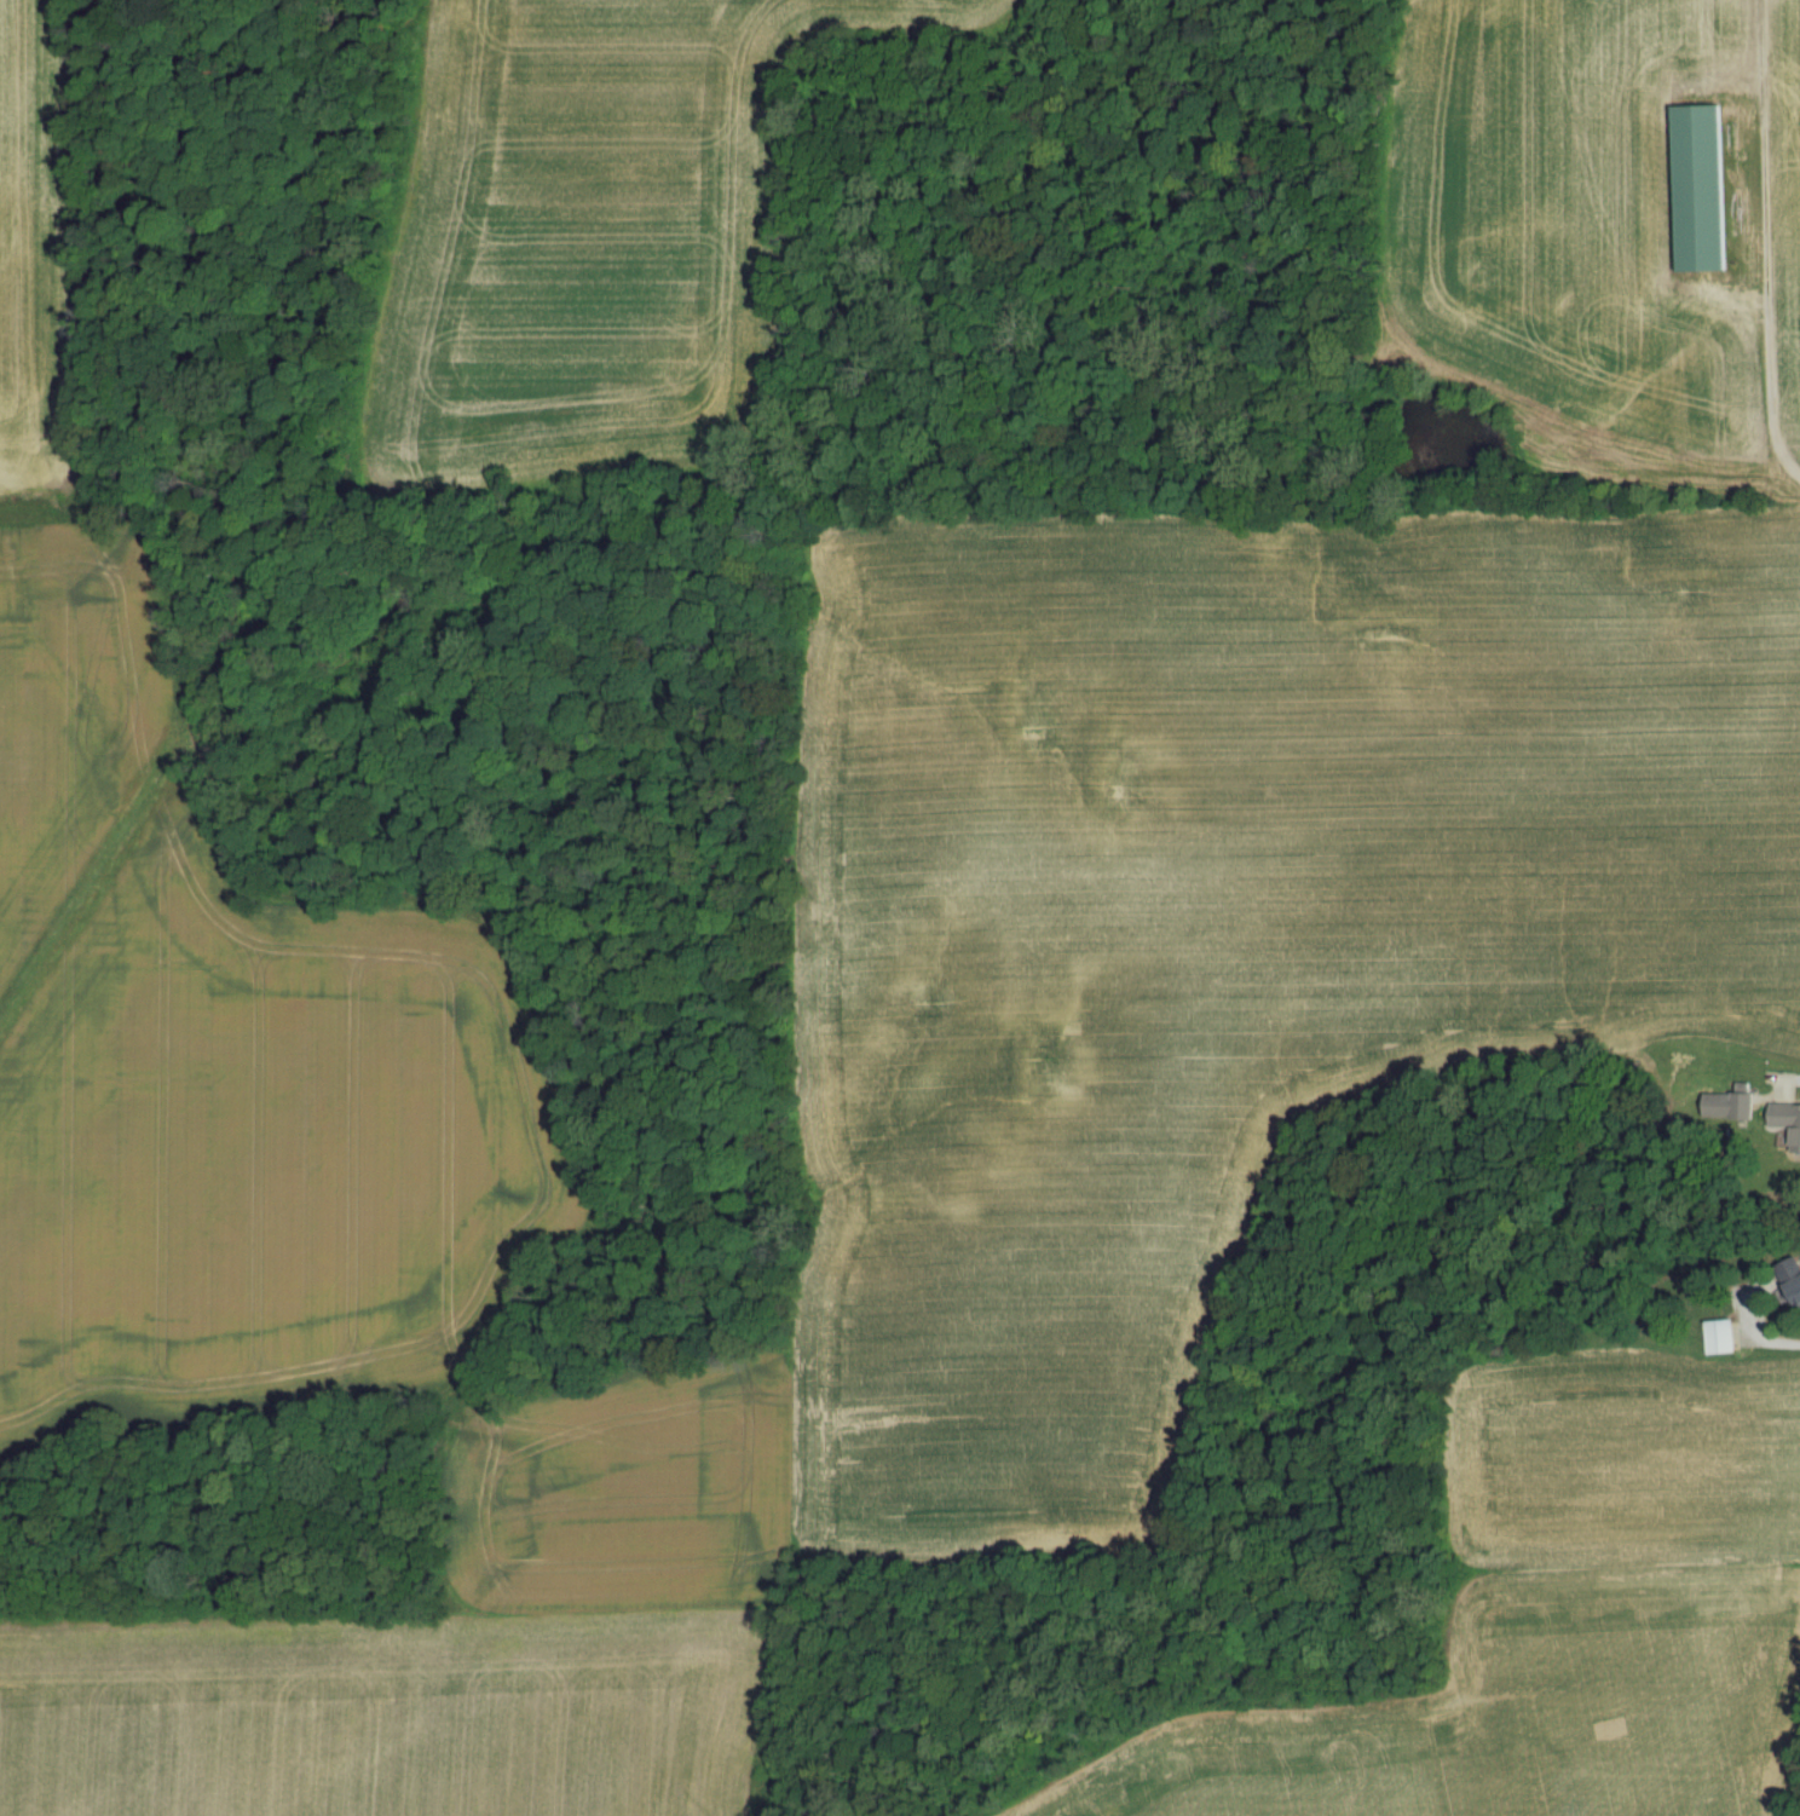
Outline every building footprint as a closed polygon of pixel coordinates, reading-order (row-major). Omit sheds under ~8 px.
[(1730,107),(1676,108),(1678,273),(1732,272),(1730,107)] [(1771,1107),(1772,1156),(1799,1156),(1799,1106),(1771,1107)] [(1739,1354),(1736,1321),(1708,1324),(1711,1357),(1739,1354)]
